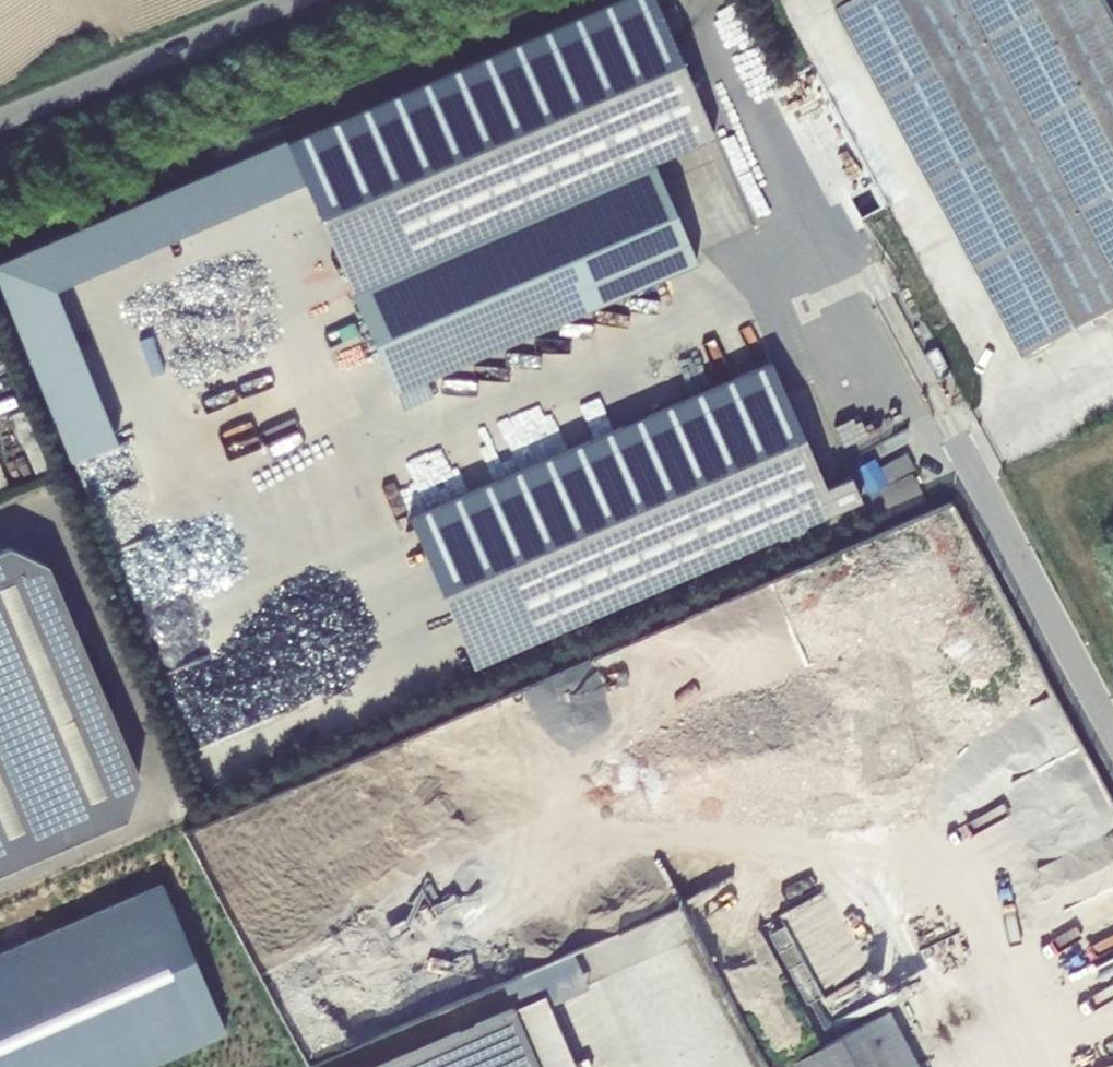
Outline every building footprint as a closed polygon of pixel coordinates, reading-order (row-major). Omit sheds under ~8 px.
[(713,136),(668,32),(659,9),(655,0),(615,0),(286,142),(304,182),(394,393),(697,264),(653,162),(713,136)] [(837,9),(853,0),(833,0),(837,9)] [(837,9),(1025,357),(1112,311),(1112,8),(1109,0),(853,0),(837,9)] [(674,3),(659,9),(668,32),(683,25),(674,3)] [(285,138),(0,260),(0,288),(70,462),(118,442),(53,288),(304,182),(286,142),(285,138)] [(936,346),(925,351),(938,378),(950,372),(936,346)] [(770,361),(407,517),(473,666),(774,538),(782,555),(813,542),(805,524),(860,501),(849,475),(824,486),(770,361)] [(906,452),(879,467),(888,483),(914,468),(906,452)] [(911,473),(868,495),(881,520),(924,498),(911,473)] [(123,818),(139,781),(47,567),(8,546),(0,549),(0,871),(123,818)] [(0,953),(0,1066),(143,1066),(224,1032),(162,884),(0,953)] [(543,994),(375,1066),(575,1066),(543,994)] [(791,1062),(793,1066),(918,1066),(888,1010),(791,1062)]
